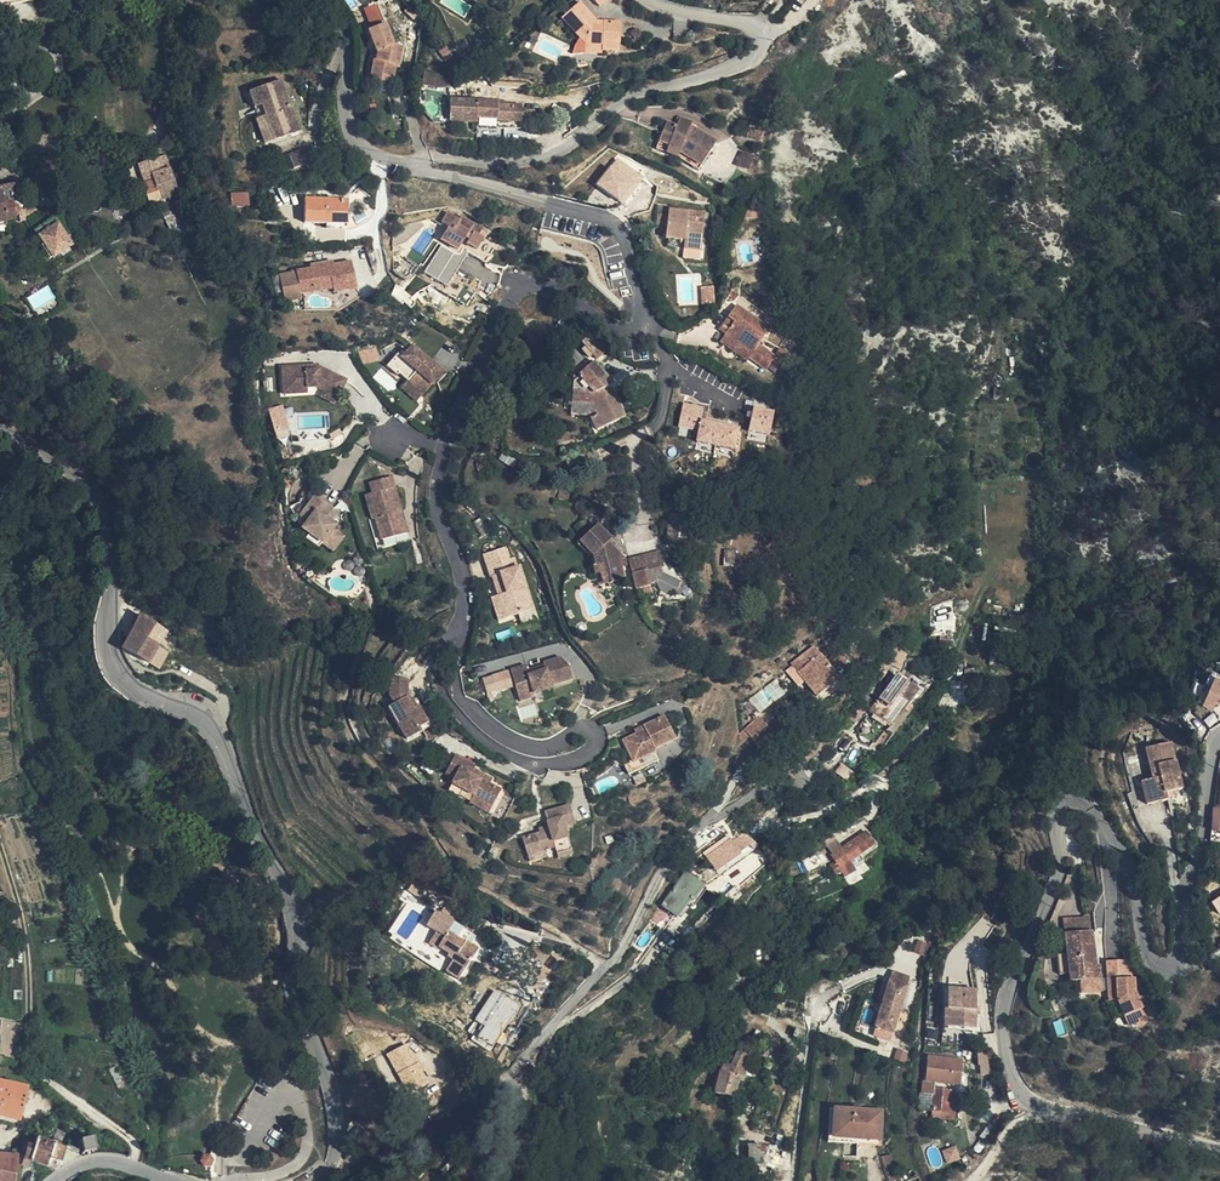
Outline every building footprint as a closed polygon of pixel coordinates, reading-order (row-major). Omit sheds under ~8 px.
[(392,31),(391,25),(395,24),(394,12),(384,13),(374,0),(365,0),(357,6),(371,24),(372,33),(370,33),(372,52),(383,51),(382,43),(394,43),(392,31)] [(601,52),(618,52),(619,23),(602,22),(602,28),(595,27),(596,21),(579,3),(561,19),(584,45),(601,47),(601,52)] [(394,50),(394,43),(382,43),(383,51),(394,50)] [(601,54),(601,52),(601,47),(584,45),(584,54),(601,54)] [(273,141),(300,132),(290,105),(285,106),(282,98),(286,96),(281,82),(249,93),(254,109),(260,106),(265,117),(273,141)] [(451,125),(477,125),(477,120),(497,120),(497,122),(512,123),(512,106),(498,105),(498,102),(451,102),(451,125)] [(512,123),(521,122),(521,106),(512,106),(512,123)] [(265,117),(255,121),(264,145),(273,141),(265,117)] [(666,124),(662,132),(659,141),(669,145),(668,148),(680,153),(702,167),(716,143),(696,131),(694,136),(688,133),(690,128),(692,123),(679,119),(676,127),(666,124)] [(477,120),(477,125),(477,132),(499,132),(499,131),(521,131),(521,122),(512,123),(497,122),(497,120),(477,120)] [(752,133),(743,135),(745,143),(754,141),(752,133)] [(669,145),(659,141),(656,148),(680,159),(699,171),(702,167),(680,153),(668,148),(669,145)] [(311,163),(306,151),(288,157),(293,170),(311,163)] [(164,156),(156,158),(160,171),(168,168),(164,156)] [(617,157),(596,183),(622,204),(644,178),(617,157)] [(137,164),(140,173),(142,177),(147,175),(149,181),(153,180),(151,173),(160,171),(156,158),(137,164)] [(168,168),(160,171),(151,173),(153,180),(159,201),(163,200),(177,196),(168,170),(168,168)] [(0,189),(0,223),(15,220),(15,217),(17,216),(18,215),(16,207),(12,205),(11,203),(16,198),(13,186),(0,189)] [(231,206),(250,205),(248,191),(230,193),(231,206)] [(177,195),(177,196),(163,200),(165,205),(179,198),(177,195)] [(40,215),(16,198),(11,203),(12,205),(16,207),(18,215),(20,222),(22,222),(40,215)] [(186,216),(179,198),(165,205),(166,207),(173,221),(186,216)] [(303,223),(347,224),(347,201),(304,199),(303,223)] [(192,229),(186,216),(173,221),(166,207),(161,210),(173,237),(192,229)] [(667,225),(666,238),(684,240),(683,250),(701,252),(704,221),(688,219),(688,213),(668,211),(668,208),(658,207),(656,224),(667,225)] [(704,221),(705,213),(688,210),(688,213),(688,219),(704,221)] [(499,241),(487,233),(483,239),(473,232),(477,226),(462,216),(459,220),(448,212),(441,222),(448,227),(440,239),(458,250),(463,241),(465,237),(468,240),(466,244),(463,248),(485,262),(499,241)] [(34,232),(38,237),(56,225),(53,220),(34,232)] [(43,244),(39,247),(48,261),(70,247),(69,245),(75,242),(71,235),(65,239),(56,225),(38,237),(43,244)] [(483,239),(487,233),(477,226),(473,232),(483,239)] [(194,233),(192,229),(173,237),(175,242),(194,233)] [(48,261),(39,247),(33,251),(41,264),(48,261)] [(701,252),(683,250),(683,257),(700,259),(701,252)] [(372,266),(369,252),(358,254),(358,256),(361,269),(372,266)] [(277,262),(276,255),(266,256),(267,264),(277,262)] [(334,293),(356,289),(351,261),(328,266),(327,262),(309,265),(309,269),(295,271),(295,273),(278,277),(281,294),(283,302),(300,299),(300,295),(316,292),(315,286),(332,283),(333,288),(334,293)] [(281,294),(278,277),(272,278),(276,295),(281,294)] [(316,292),(333,288),(332,283),(315,286),(316,292)] [(26,297),(34,310),(55,298),(47,285),(26,297)] [(713,305),(712,287),(702,289),(703,306),(713,305)] [(739,295),(734,291),(730,298),(735,302),(739,295)] [(749,358),(758,366),(767,353),(759,346),(769,331),(736,307),(728,318),(734,322),(726,335),(752,354),(749,358)] [(597,361),(606,352),(591,336),(582,344),(586,349),(582,352),(589,359),(592,356),(597,361)] [(406,380),(421,394),(441,373),(411,345),(401,357),(396,354),(386,367),(396,377),(399,374),(406,380)] [(362,362),(378,360),(377,348),(360,350),(362,362)] [(573,372),(584,361),(575,351),(563,361),(573,372)] [(720,383),(724,373),(702,361),(697,370),(720,383)] [(624,418),(610,386),(602,391),(597,384),(606,377),(594,363),(578,377),(578,379),(573,382),(572,402),(583,404),(591,405),(596,417),(591,420),(597,431),(624,418)] [(324,390),(337,398),(346,381),(320,365),(284,364),(283,391),(308,392),(308,387),(318,387),(324,390)] [(492,384),(495,377),(489,374),(486,382),(492,384)] [(610,386),(613,385),(606,377),(597,384),(602,391),(610,386)] [(416,401),(421,394),(406,380),(401,387),(416,401)] [(333,404),(337,398),(324,390),(319,397),(333,404)] [(695,442),(737,449),(741,423),(705,417),(707,406),(683,401),(678,427),(697,430),(695,442)] [(589,417),(591,420),(596,417),(591,405),(583,404),(581,416),(589,417)] [(743,410),(754,423),(762,417),(751,404),(743,410)] [(269,408),(276,439),(290,436),(283,405),(269,408)] [(769,431),(773,427),(767,423),(764,427),(769,431)] [(397,512),(400,512),(392,489),(394,488),(390,477),(369,484),(372,494),(366,497),(373,520),(376,519),(383,541),(409,532),(405,518),(399,520),(397,512)] [(400,512),(402,511),(394,488),(392,489),(400,512)] [(65,492),(59,496),(63,502),(68,498),(65,492)] [(321,506),(325,501),(317,494),(313,499),(321,506)] [(318,510),(321,506),(313,499),(300,514),(308,520),(306,523),(314,529),(310,533),(323,544),(334,552),(345,537),(335,528),(337,525),(327,517),(318,510)] [(334,509),(325,501),(321,506),(318,510),(327,517),(334,509)] [(679,516),(669,515),(667,546),(676,547),(677,537),(678,528),(679,516)] [(314,529),(306,523),(302,527),(310,533),(314,529)] [(608,543),(611,540),(597,525),(580,542),(594,557),(596,565),(593,567),(597,587),(624,580),(621,567),(618,554),(608,543)] [(686,528),(678,528),(677,537),(685,538),(686,528)] [(319,548),(323,544),(310,533),(306,538),(319,548)] [(521,605),(531,602),(520,566),(517,566),(514,556),(510,557),(506,545),(484,552),(491,574),(493,574),(497,572),(502,593),(499,594),(505,616),(522,612),(521,605)] [(646,570),(661,568),(664,567),(660,552),(629,561),(629,564),(644,561),(646,570)] [(626,561),(618,554),(621,567),(626,567),(626,561)] [(651,585),(657,583),(656,579),(663,577),(661,568),(646,570),(644,561),(629,564),(636,590),(651,587),(651,585)] [(497,572),(493,574),(499,594),(502,593),(497,572)] [(685,588),(680,585),(674,592),(678,596),(685,588)] [(498,619),(505,616),(499,594),(492,596),(498,619)] [(837,599),(830,611),(839,617),(848,607),(837,599)] [(533,608),(531,602),(521,605),(522,612),(533,608)] [(839,617),(830,611),(822,622),(829,629),(831,628),(839,617)] [(154,626),(139,616),(121,651),(147,664),(157,648),(145,641),(154,626)] [(842,642),(847,638),(848,637),(839,626),(835,631),(834,634),(842,642)] [(890,647),(883,658),(892,665),(899,653),(890,647)] [(805,666),(820,655),(815,648),(800,660),(805,666)] [(528,673),(526,669),(524,664),(509,670),(520,700),(535,695),(534,692),(552,686),(551,683),(572,676),(567,663),(559,655),(543,661),(543,663),(545,667),(528,673)] [(817,697),(840,680),(820,655),(805,666),(797,672),(805,682),(817,697)] [(892,665),(883,658),(877,666),(886,673),(892,665)] [(543,663),(526,669),(528,673),(545,667),(543,663)] [(161,667),(164,682),(176,679),(173,664),(161,667)] [(482,676),(487,696),(514,689),(508,669),(482,676)] [(979,680),(977,669),(966,670),(967,681),(979,680)] [(417,703),(416,703),(412,705),(410,699),(406,693),(409,677),(392,674),(389,690),(393,699),(387,702),(404,735),(418,729),(416,725),(426,720),(417,703)] [(877,725),(881,728),(892,735),(907,714),(903,711),(918,691),(899,677),(896,675),(881,696),(884,698),(880,703),(878,700),(870,711),(880,719),(877,725)] [(1216,676),(1202,707),(1212,711),(1218,696),(1219,697),(1219,678),(1216,676)] [(164,682),(167,692),(179,692),(176,679),(164,682)] [(663,715),(649,721),(651,726),(643,729),(624,738),(634,760),(653,751),(655,751),(653,747),(673,738),(663,715)] [(759,715),(743,729),(750,735),(749,736),(756,744),(771,731),(759,715)] [(651,726),(649,721),(641,725),(643,729),(651,726)] [(739,734),(739,737),(743,743),(749,736),(750,735),(743,729),(739,734)] [(1169,744),(1144,751),(1151,781),(1139,784),(1145,808),(1166,802),(1168,808),(1174,806),(1172,799),(1165,801),(1164,796),(1171,794),(1180,791),(1169,744)] [(656,760),(653,751),(634,760),(623,765),(627,773),(656,760)] [(481,780),(486,768),(476,764),(477,760),(456,752),(449,770),(458,774),(453,789),(476,799),(495,807),(502,789),(489,784),(481,780)] [(493,771),(486,768),(481,780),(489,784),(493,771)] [(1210,831),(1219,832),(1219,782),(1219,801),(1219,809),(1212,808),(1210,831)] [(495,807),(476,799),(473,807),(492,815),(495,807)] [(545,809),(548,823),(549,828),(538,831),(520,835),(523,850),(552,843),(554,850),(555,855),(570,852),(563,825),(574,822),(570,804),(545,809)] [(995,821),(997,811),(991,810),(989,819),(995,821)] [(745,849),(753,844),(744,833),(732,841),(735,845),(719,858),(725,864),(745,849)] [(874,844),(866,833),(846,846),(831,856),(835,863),(840,869),(852,861),(874,844)] [(525,857),(554,850),(552,843),(523,850),(525,857)] [(841,872),(844,877),(857,869),(852,861),(840,869),(835,863),(830,866),(834,873),(838,874),(841,872)] [(692,902),(703,887),(686,872),(662,906),(678,916),(690,900),(692,902)] [(464,948),(471,934),(437,911),(427,927),(436,934),(429,945),(438,950),(439,949),(441,946),(451,951),(448,955),(446,958),(447,959),(446,961),(450,964),(445,973),(453,978),(457,976),(463,974),(478,950),(471,946),(469,950),(464,948)] [(734,912),(726,922),(729,924),(732,927),(739,916),(734,912)] [(1092,933),(1092,932),(1090,917),(1078,918),(1080,933),(1092,933)] [(1063,920),(1065,935),(1080,933),(1078,918),(1063,920)] [(729,924),(726,922),(718,932),(720,934),(729,924)] [(686,939),(692,930),(690,929),(687,929),(682,936),(686,939)] [(1071,982),(1081,981),(1101,979),(1101,975),(1099,965),(1096,965),(1092,933),(1080,933),(1065,935),(1070,976),(1071,982)] [(477,938),(471,934),(464,948),(469,950),(471,946),(477,938)] [(1058,977),(1070,976),(1065,935),(1053,936),(1058,977)] [(986,946),(984,945),(980,942),(974,949),(981,953),(986,946)] [(441,946),(439,949),(448,955),(451,951),(441,946)] [(963,990),(975,990),(969,972),(963,973),(963,990)] [(1116,980),(1116,973),(1107,974),(1108,1000),(1117,999),(1123,1016),(1142,1008),(1135,992),(1133,979),(1116,980)] [(1101,979),(1081,981),(1081,985),(1085,985),(1086,990),(1102,988),(1101,979)] [(892,1038),(904,992),(886,987),(874,1034),(892,1038)] [(492,989),(476,1021),(484,1025),(478,1036),(496,1045),(518,1002),(492,989)] [(947,1010),(944,1010),(944,1027),(970,1028),(975,1028),(975,1017),(979,1016),(979,1008),(976,1008),(976,990),(975,990),(963,990),(947,989),(947,1010)] [(1038,992),(1041,1005),(1050,1002),(1047,990),(1038,992)] [(1145,1018),(1142,1008),(1123,1016),(1127,1025),(1145,1018)] [(1,1020),(0,1025),(0,1058),(15,1064),(22,1023),(1,1020)] [(1063,1037),(1059,1025),(1052,1027),(1056,1040),(1063,1037)] [(804,1040),(806,1033),(795,1029),(794,1037),(804,1040)] [(734,1097),(737,1087),(739,1077),(744,1078),(749,1056),(737,1053),(731,1066),(727,1065),(725,1064),(724,1066),(720,1069),(720,1073),(717,1073),(711,1090),(715,1091),(715,1093),(734,1097)] [(978,1054),(980,1074),(989,1073),(987,1053),(978,1054)] [(960,1086),(962,1060),(927,1056),(925,1082),(922,1083),(921,1095),(932,1095),(930,1112),(948,1114),(949,1091),(934,1090),(935,1084),(960,1086)] [(413,1063),(417,1074),(425,1071),(420,1060),(413,1063)] [(411,1077),(417,1074),(413,1063),(407,1066),(411,1077)] [(739,1077),(737,1087),(747,1090),(749,1080),(744,1078),(739,1077)] [(0,1083),(0,1119),(17,1123),(26,1090),(0,1083)] [(930,1119),(953,1120),(956,1091),(949,1091),(948,1114),(930,1112),(930,1119)] [(379,1103),(365,1110),(371,1121),(370,1122),(373,1127),(387,1121),(379,1103)] [(834,1138),(834,1111),(829,1111),(828,1143),(857,1144),(857,1138),(834,1138)] [(857,1144),(876,1145),(881,1145),(882,1112),(834,1111),(834,1138),(857,1138),(857,1144)] [(359,1114),(346,1128),(345,1151),(347,1151),(367,1132),(359,1114)] [(985,1142),(994,1130),(988,1125),(979,1137),(985,1142)] [(62,1136),(55,1133),(53,1140),(60,1143),(62,1136)] [(75,1159),(82,1157),(65,1150),(42,1141),(30,1136),(24,1139),(23,1146),(20,1159),(23,1159),(21,1164),(28,1166),(29,1161),(54,1170),(57,1168),(62,1154),(75,1159)] [(95,1150),(94,1144),(92,1138),(81,1141),(84,1153),(95,1150)] [(856,1157),(876,1158),(876,1145),(857,1144),(856,1157)] [(761,1166),(766,1149),(749,1146),(748,1164),(761,1166)] [(769,1146),(766,1149),(761,1166),(787,1171),(790,1150),(769,1146)] [(946,1163),(959,1159),(955,1146),(942,1150),(946,1163)] [(57,1168),(75,1159),(62,1154),(57,1168)] [(14,1157),(0,1156),(0,1180),(13,1180),(14,1157)] [(899,1180),(893,1159),(881,1162),(886,1180),(897,1180),(899,1180)] [(850,1180),(864,1180),(861,1161),(847,1163),(849,1179),(850,1180)]
